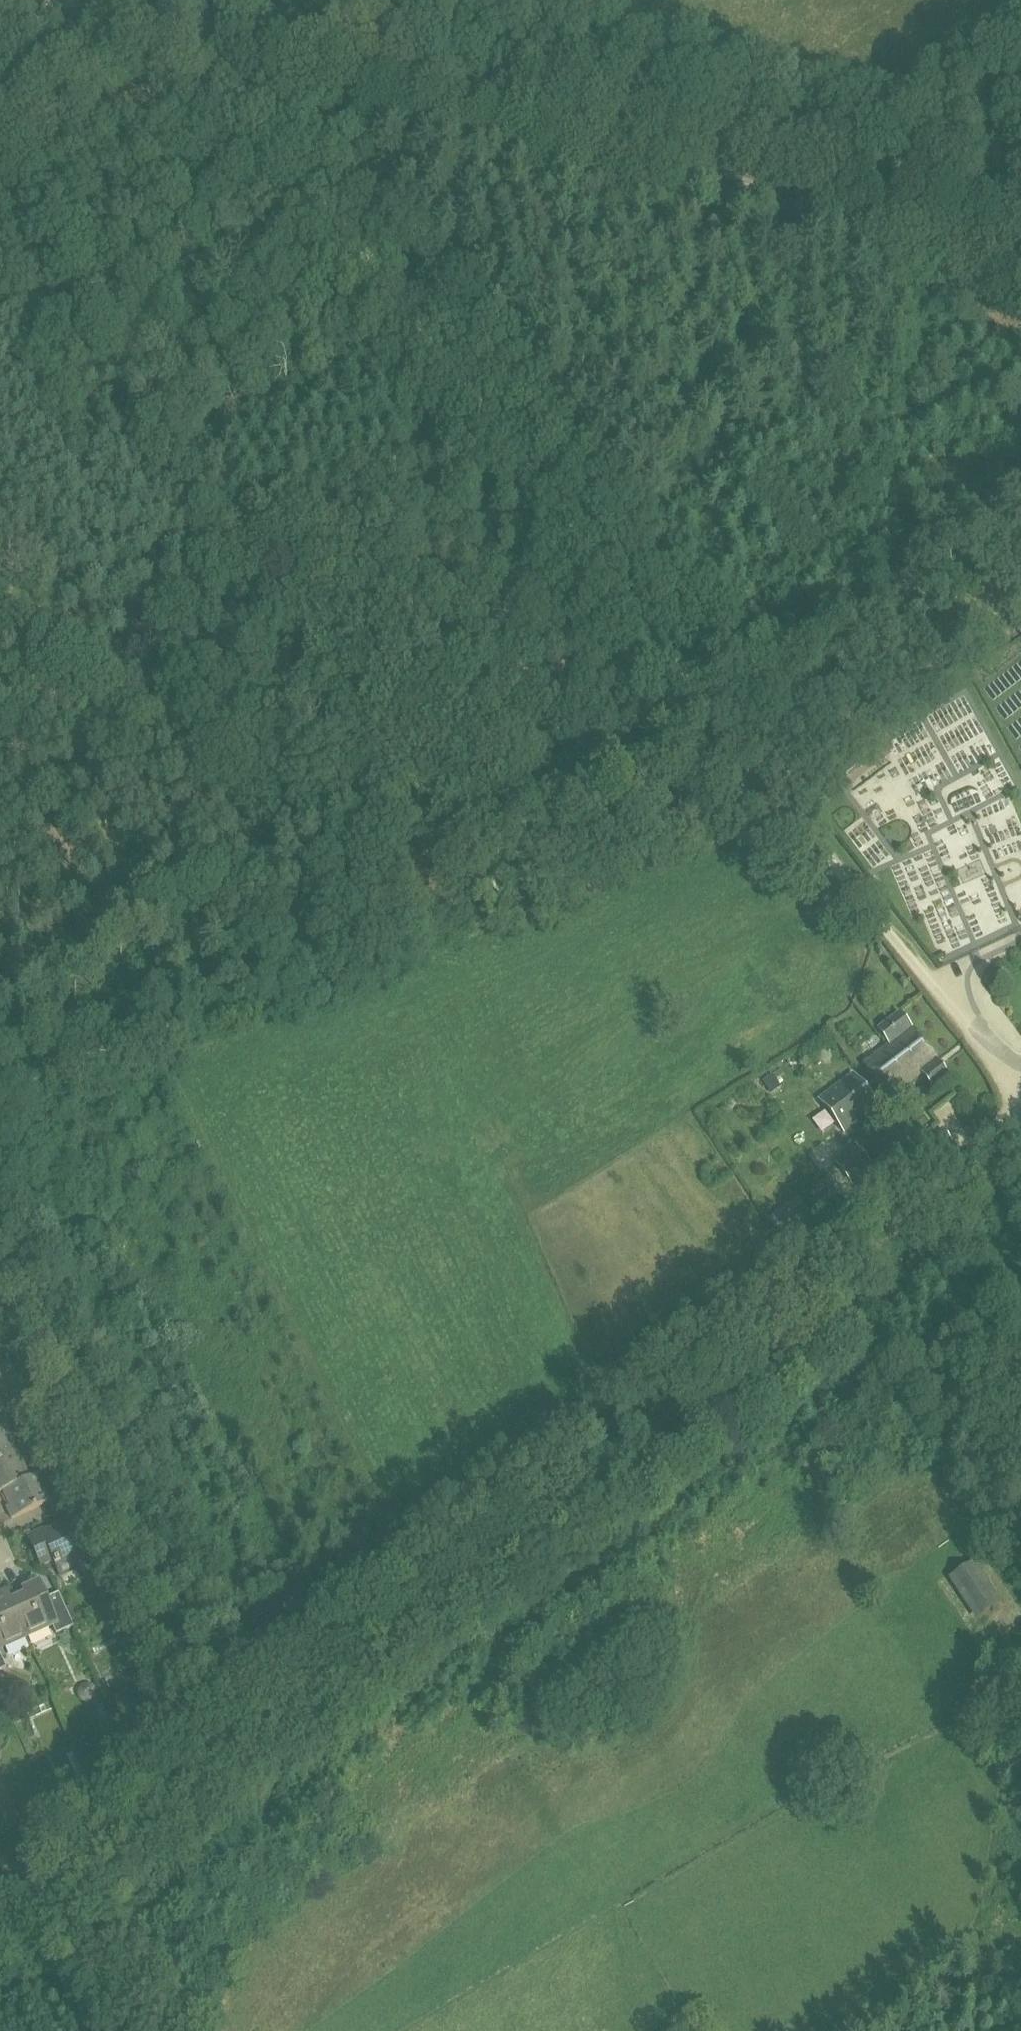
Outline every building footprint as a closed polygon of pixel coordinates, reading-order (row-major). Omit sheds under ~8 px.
[(61,0),(60,6),(64,11),(70,12),(75,8),(75,2),(74,0),(61,0)] [(333,11),(349,16),(352,4),(338,0),(336,0),(333,11)] [(34,76),(45,78),(48,67),(38,64),(34,76)] [(872,755),(862,742),(827,769),(837,782),(872,755)] [(869,1084),(872,1088),(878,1084),(889,1099),(921,1074),(933,1090),(949,1077),(899,1014),(877,1031),(888,1046),(863,1065),(874,1080),(869,1084)] [(867,1092),(872,1088),(869,1084),(864,1088),(853,1074),(818,1101),(843,1133),(878,1106),(867,1092)] [(763,1081),(771,1093),(780,1087),(772,1075),(763,1081)] [(926,1159),(949,1141),(940,1129),(917,1147),(926,1159)] [(834,1163),(850,1181),(872,1164),(856,1146),(834,1163)] [(17,1452),(5,1426),(0,1428),(0,1460),(17,1452)] [(17,1452),(0,1460),(0,1492),(4,1490),(29,1478),(17,1452)] [(40,1474),(29,1478),(4,1490),(13,1509),(8,1511),(12,1519),(52,1501),(40,1474)] [(78,1566),(73,1555),(82,1551),(93,1546),(84,1525),(73,1530),(68,1520),(29,1538),(41,1566),(54,1561),(60,1574),(78,1566)] [(973,1620),(976,1618),(984,1613),(998,1604),(993,1596),(971,1562),(949,1577),(946,1579),(973,1620)] [(7,1598),(25,1638),(51,1626),(55,1635),(73,1627),(61,1602),(48,1608),(45,1600),(38,1584),(8,1597),(7,1598)] [(25,1638),(7,1598),(8,1597),(5,1591),(0,1594),(0,1649),(25,1638)] [(87,1684),(86,1684),(85,1684),(84,1684),(82,1685),(81,1685),(81,1686),(80,1686),(79,1688),(79,1689),(78,1690),(77,1693),(77,1694),(78,1696),(78,1698),(79,1699),(80,1701),(81,1702),(83,1703),(85,1703),(86,1704),(89,1703),(91,1703),(93,1702),(94,1701),(95,1700),(96,1699),(96,1698),(97,1696),(97,1694),(97,1693),(97,1691),(96,1689),(95,1687),(94,1686),(93,1685),(92,1685),(91,1684),(90,1684),(89,1684),(88,1684),(87,1684)]
